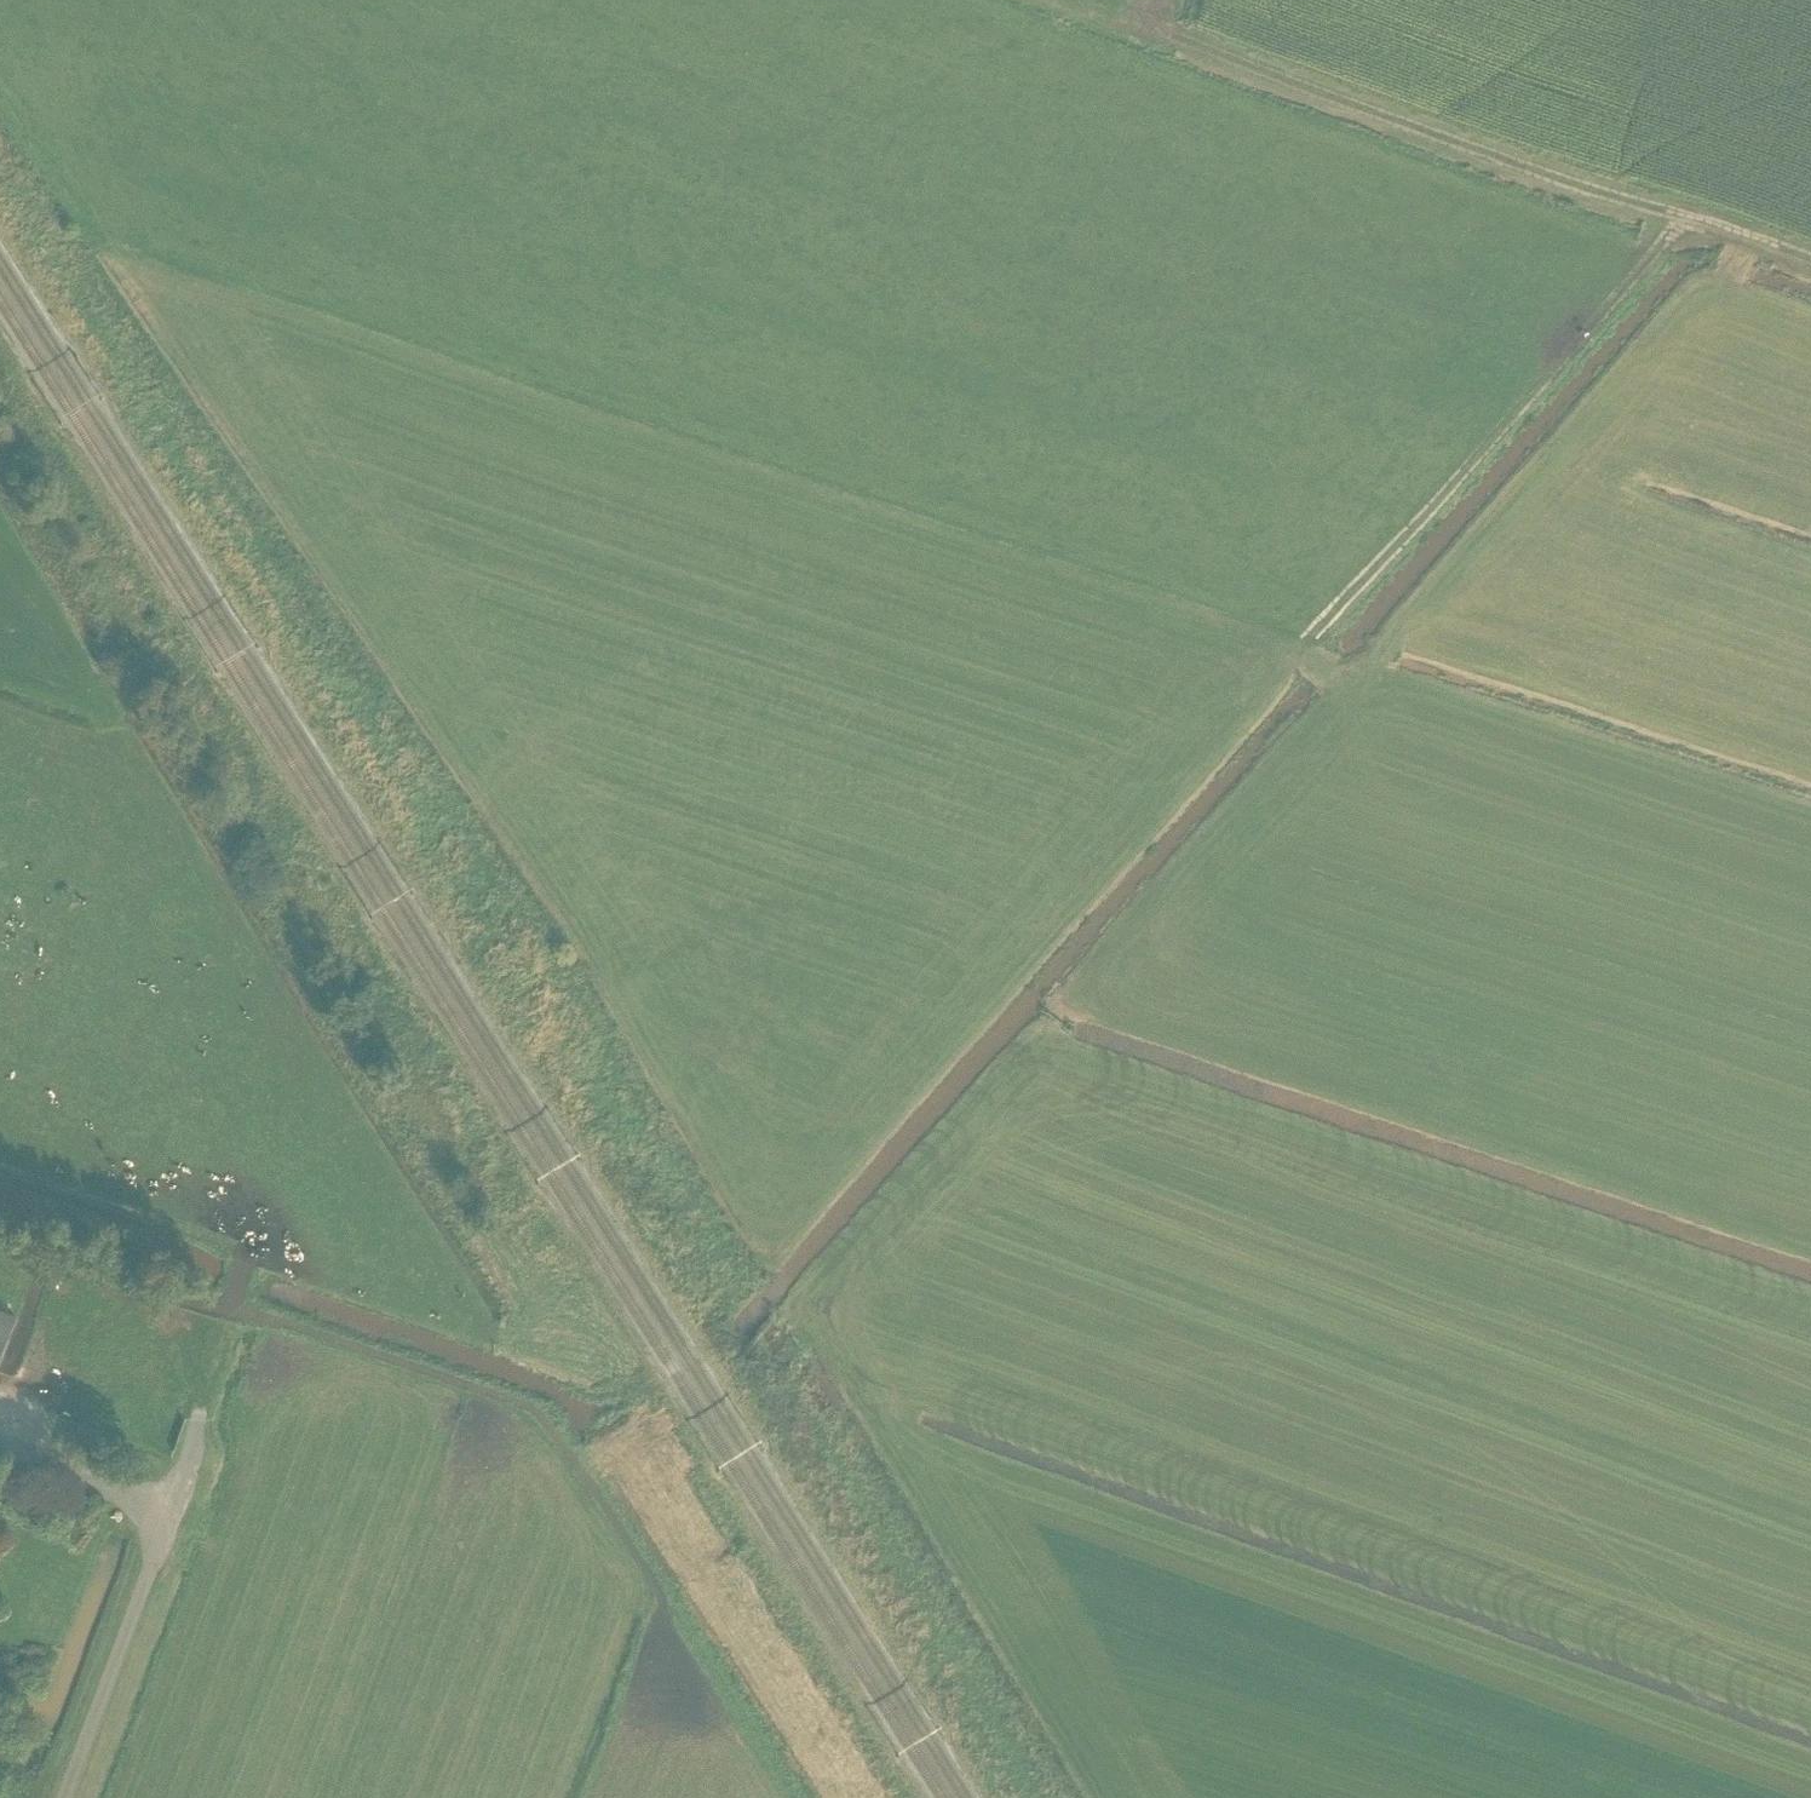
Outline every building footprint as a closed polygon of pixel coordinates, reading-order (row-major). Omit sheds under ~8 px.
[(17,1320),(0,1314),(0,1366),(17,1320)]
